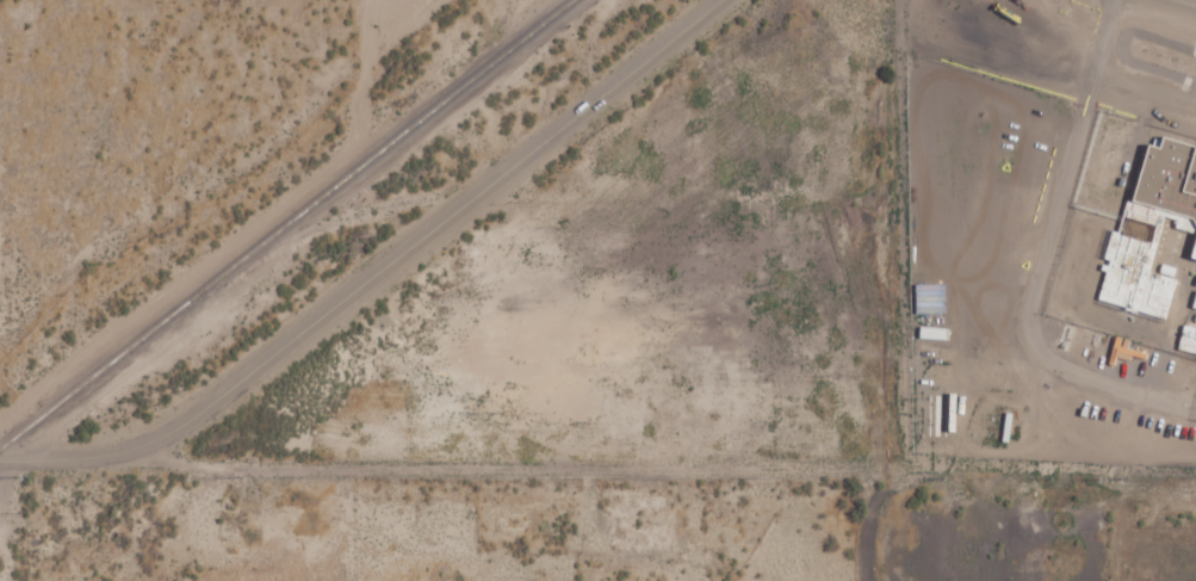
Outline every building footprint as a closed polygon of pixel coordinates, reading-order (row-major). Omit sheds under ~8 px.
[(1195,242),(1195,146),(1164,147),(1164,145),(1142,146),(1144,204),(1156,210),(1146,215),(1195,242)] [(1176,279),(1150,273),(1157,241),(1112,231),(1105,262),(1108,263),(1099,302),(1168,318),(1176,279)] [(946,313),(946,284),(917,284),(917,313),(946,313)] [(1184,330),(1180,350),(1195,354),(1195,332),(1184,330)]
